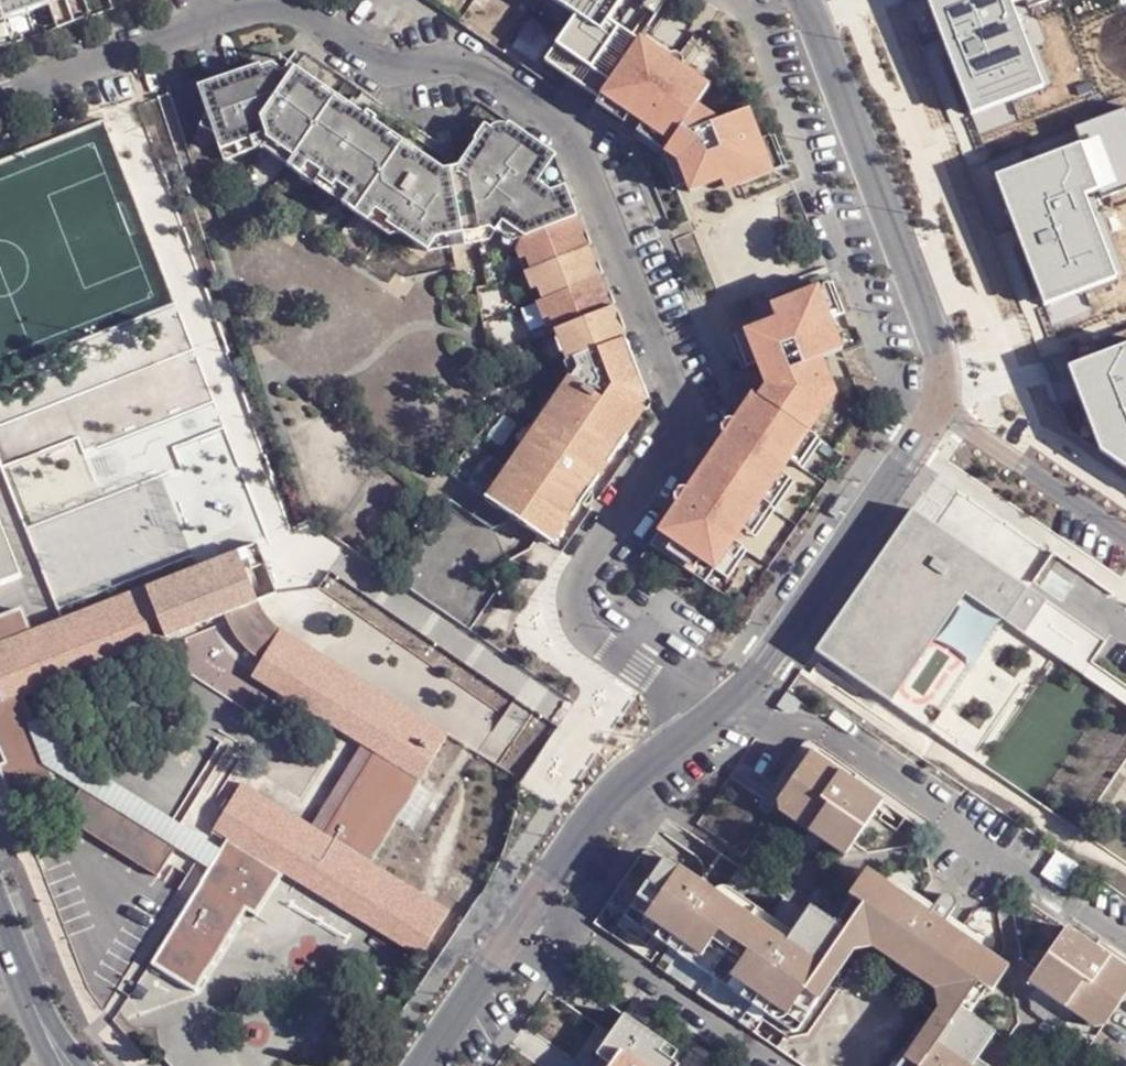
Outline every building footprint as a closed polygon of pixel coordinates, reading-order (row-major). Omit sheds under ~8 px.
[(2,24),(44,10),(73,0),(0,0),(0,24),(2,24)] [(44,10),(52,33),(88,21),(81,0),(73,0),(44,10)] [(569,30),(550,61),(602,95),(640,40),(659,14),(639,0),(527,0),(569,30)] [(942,85),(1011,65),(991,0),(913,0),(942,85)] [(10,47),(2,24),(0,24),(0,50),(10,47)] [(667,60),(640,40),(602,95),(589,113),(636,146),(659,160),(665,152),(671,156),(679,163),(691,193),(721,182),(736,176),(741,187),(774,175),(761,143),(748,112),(718,124),(717,123),(711,118),(705,118),(699,123),(690,115),(708,88),(682,70),(683,68),(682,61),(678,57),(672,57),(667,60)] [(257,69),(197,92),(224,167),(264,152),(271,143),(296,160),(290,169),(303,178),(311,167),(324,175),(321,180),(334,189),(338,184),(352,194),(344,206),(372,224),(380,212),(393,222),(389,226),(404,237),(428,254),(438,239),(498,233),(502,225),(525,241),(509,248),(516,264),(521,263),(528,276),(521,278),(528,296),(535,294),(539,306),(534,308),(541,328),(547,327),(551,337),(564,369),(572,366),(577,378),(573,384),(568,382),(548,410),(551,413),(533,439),(530,436),(472,520),(490,532),(510,520),(552,549),(625,443),(623,440),(613,434),(633,406),(636,409),(648,405),(566,190),(543,197),(536,177),(549,151),(514,128),(499,125),(494,128),(489,125),(462,167),(443,170),(420,153),(417,159),(389,139),(392,134),(351,107),(348,111),(322,92),(324,88),(298,71),(292,79),(274,66),(260,73),(257,69)] [(967,150),(1016,281),(1090,254),(1067,193),(1125,170),(1125,117),(1117,94),(967,150)] [(788,169),(775,137),(761,143),(774,175),(788,169)] [(271,143),(264,152),(290,169),(296,160),(271,143)] [(566,190),(549,151),(536,177),(543,197),(566,190)] [(679,163),(671,156),(664,168),(676,200),(691,193),(679,163)] [(311,167),(303,178),(344,206),(352,194),(338,184),(334,189),(321,180),(324,175),(311,167)] [(721,182),(725,193),(741,187),(736,176),(721,182)] [(372,224),(395,241),(404,237),(389,226),(393,222),(380,212),(372,224)] [(498,233),(509,248),(525,241),(502,225),(498,233)] [(438,239),(428,254),(488,248),(498,233),(438,239)] [(521,263),(516,264),(521,278),(528,276),(521,263)] [(845,315),(834,284),(819,290),(832,321),(837,318),(845,315)] [(832,321),(819,290),(786,303),(789,310),(773,316),(776,322),(731,340),(744,371),(758,364),(767,387),(759,399),(753,395),(735,421),(727,420),(721,429),(725,437),(689,490),(679,490),(674,496),(678,507),(651,545),(707,583),(811,431),(802,425),(824,393),(818,378),(828,374),(823,359),(843,351),(833,327),(840,324),(837,318),(832,321)] [(535,294),(528,296),(534,308),(539,306),(535,294)] [(1037,338),(1070,423),(1125,462),(1125,360),(1108,312),(1037,338)] [(572,366),(564,369),(568,382),(573,384),(577,378),(572,366)] [(802,425),(811,431),(836,395),(828,374),(818,378),(824,393),(802,425)] [(623,440),(641,413),(636,409),(633,406),(613,434),(623,440)] [(914,510),(817,651),(927,726),(1007,611),(1076,659),(1071,666),(1091,679),(1114,646),(970,547),(914,510)] [(26,575),(0,512),(0,586),(26,575)] [(239,554),(146,591),(165,638),(226,616),(258,602),(239,554)] [(146,591),(42,632),(60,679),(165,638),(146,591)] [(258,602),(226,616),(228,623),(231,629),(235,635),(239,641),(243,645),(247,649),(252,654),(257,657),(262,660),(279,632),(272,625),(266,618),(258,602)] [(42,632),(40,627),(29,632),(20,610),(18,611),(19,613),(0,620),(0,736),(10,763),(3,767),(16,798),(54,783),(35,737),(20,694),(60,679),(42,632)] [(1008,623),(1071,666),(1076,659),(1007,611),(927,726),(934,731),(1008,623)] [(262,660),(252,676),(375,751),(334,819),(323,835),(244,784),(215,829),(228,838),(274,868),(419,958),(448,913),(372,865),(450,735),(279,632),(262,660)] [(825,748),(816,742),(807,746),(849,777),(855,769),(825,748)] [(849,777),(807,746),(778,788),(792,798),(783,812),(826,842),(836,827),(851,838),(879,798),(849,777)] [(179,845),(85,787),(66,819),(160,876),(179,845)] [(792,798),(778,788),(773,794),(775,808),(783,812),(792,798)] [(826,842),(842,852),(851,838),(836,827),(826,842)] [(202,881),(247,910),(274,868),(228,838),(211,866),(202,881)] [(658,856),(615,916),(646,937),(780,1031),(791,1029),(853,941),(859,930),(945,990),(937,1000),(892,1065),(968,1065),(973,1058),(991,1032),(966,1015),(954,1007),(972,981),(988,991),(1005,968),(976,947),(941,922),(948,915),(955,899),(951,892),(945,889),(938,892),(930,904),(926,912),(890,885),(861,867),(843,892),(849,897),(860,903),(841,928),(831,922),(804,904),(785,931),(778,941),(707,890),(658,856)] [(195,993),(247,910),(202,881),(149,965),(195,993)] [(900,881),(893,882),(890,885),(926,912),(930,904),(900,881)] [(778,941),(785,931),(722,884),(713,884),(707,890),(778,941)] [(860,903),(849,897),(831,922),(841,928),(860,903)] [(979,941),(976,935),(948,915),(941,922),(976,947),(979,941)] [(646,937),(615,916),(609,924),(639,947),(646,937)] [(1064,924),(1036,967),(1052,977),(1042,991),(1086,1022),(1096,1008),(1110,1018),(1125,994),(1125,967),(1095,945),(1064,924)] [(945,990),(859,930),(853,941),(937,1000),(945,990)] [(1125,967),(1125,955),(1099,937),(1095,945),(1125,967)] [(1052,977),(1036,967),(1026,980),(1042,991),(1052,977)] [(988,991),(972,981),(954,1007),(966,1015),(988,991)] [(1092,1027),(1106,1024),(1110,1018),(1096,1008),(1086,1022),(1092,1027)] [(621,1017),(592,1058),(602,1065),(673,1065),(669,1063),(656,1055),(662,1046),(621,1017)] [(669,1063),(675,1055),(662,1046),(656,1055),(669,1063)] [(586,1065),(602,1065),(592,1058),(586,1065)] [(973,1058),(968,1065),(985,1065),(973,1058)]
